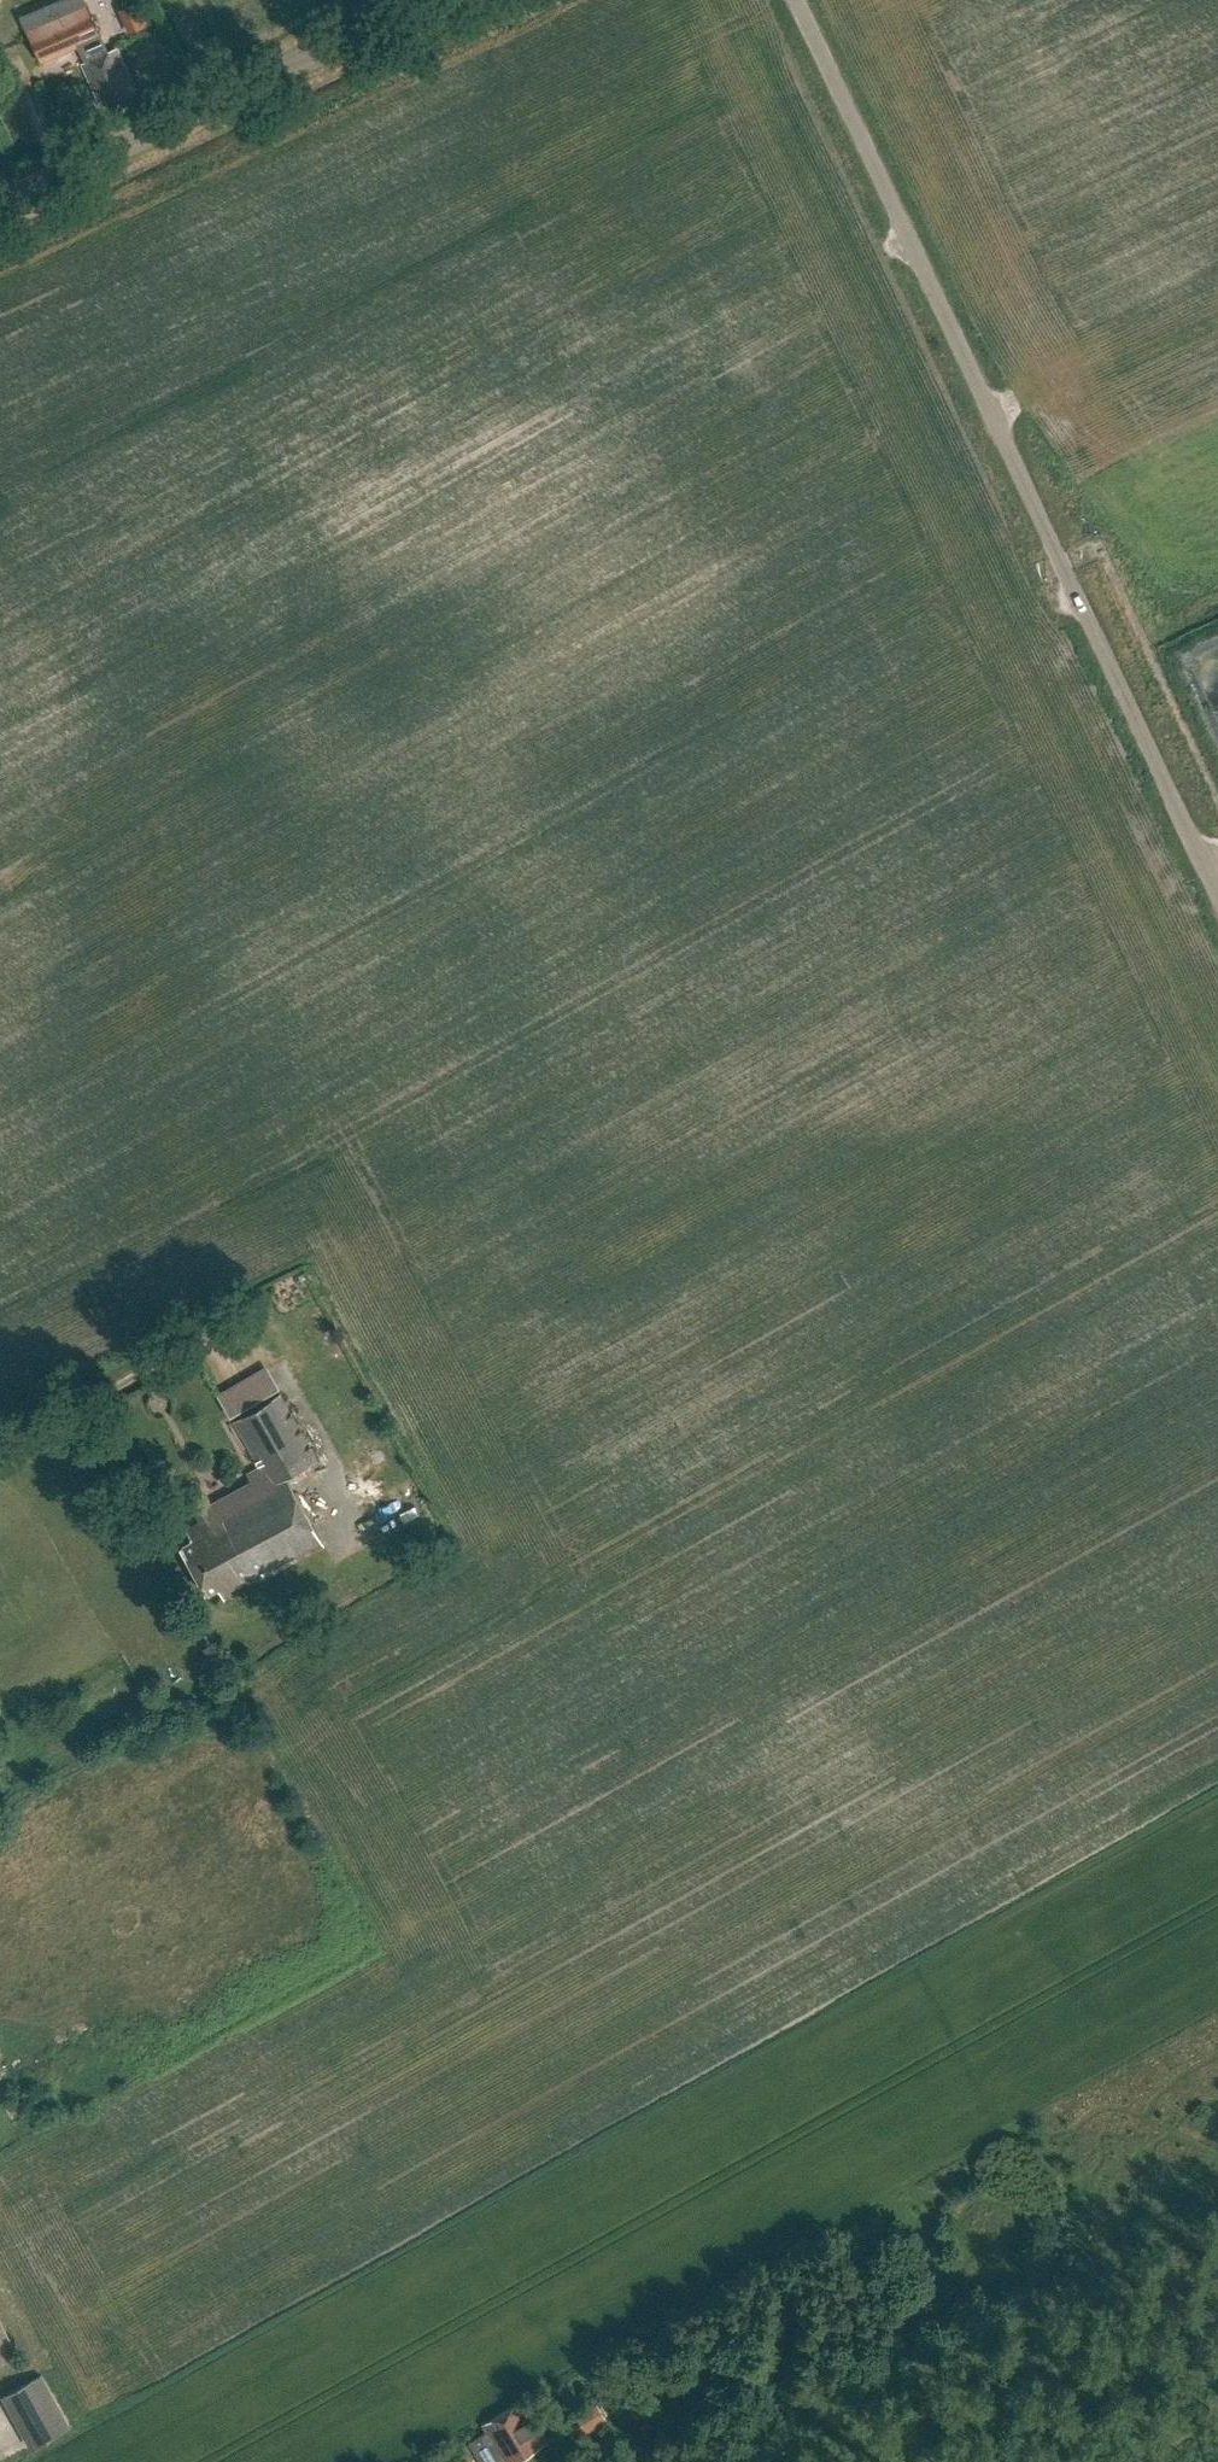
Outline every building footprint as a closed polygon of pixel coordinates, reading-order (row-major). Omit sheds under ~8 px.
[(21,17),(27,31),(26,31),(40,63),(79,46),(101,37),(85,0),(60,0),(66,14),(51,20),(45,6),(21,17)] [(111,7),(118,21),(133,14),(126,0),(111,7)] [(110,32),(101,37),(79,46),(86,62),(83,63),(85,68),(100,101),(105,99),(109,109),(139,95),(119,53),(110,32)] [(208,1592),(218,1587),(224,1598),(323,1544),(286,1475),(317,1459),(280,1395),(234,1422),(270,1484),(213,1514),(201,1491),(187,1498),(200,1522),(187,1529),(193,1540),(182,1546),(208,1592)] [(16,2351),(0,2319),(0,2359),(16,2351)] [(3,2393),(30,2445),(71,2423),(44,2372),(3,2393)] [(505,2461),(508,2461),(547,2439),(523,2399),(482,2423),(505,2461)]
